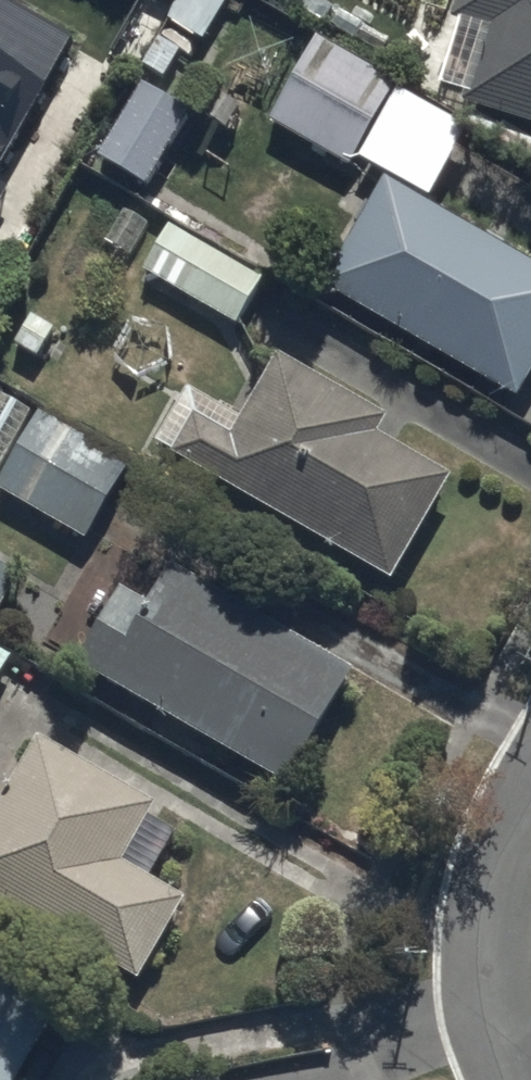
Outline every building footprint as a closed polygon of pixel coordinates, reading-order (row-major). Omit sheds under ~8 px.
[(76,31),(17,0),(0,0),(0,173),(76,31)] [(166,19),(202,39),(224,0),(177,0),(166,19)] [(454,18),(486,28),(464,93),(530,115),(530,0),(460,0),(454,18)] [(394,84),(313,37),(269,114),(349,160),(373,119),(394,84)] [(190,114),(142,86),(98,162),(146,190),(190,114)] [(388,179),(326,285),(519,396),(530,375),(530,261),(388,179)] [(270,272),(167,214),(136,269),(239,326),(270,272)] [(287,347),(250,411),(193,378),(159,437),(179,448),(399,575),(460,469),(382,424),(391,408),(287,347)] [(45,407),(1,484),(90,534),(133,458),(45,407)] [(22,572),(0,560),(0,611),(22,572)] [(126,581),(82,661),(295,777),(357,662),(175,563),(156,597),(126,581)] [(20,646),(0,635),(0,682),(20,646)] [(154,873),(178,830),(149,816),(158,800),(43,735),(28,761),(0,745),(0,895),(146,978),(193,895),(154,873)] [(67,988),(0,950),(0,1079),(15,1079),(67,988)]
